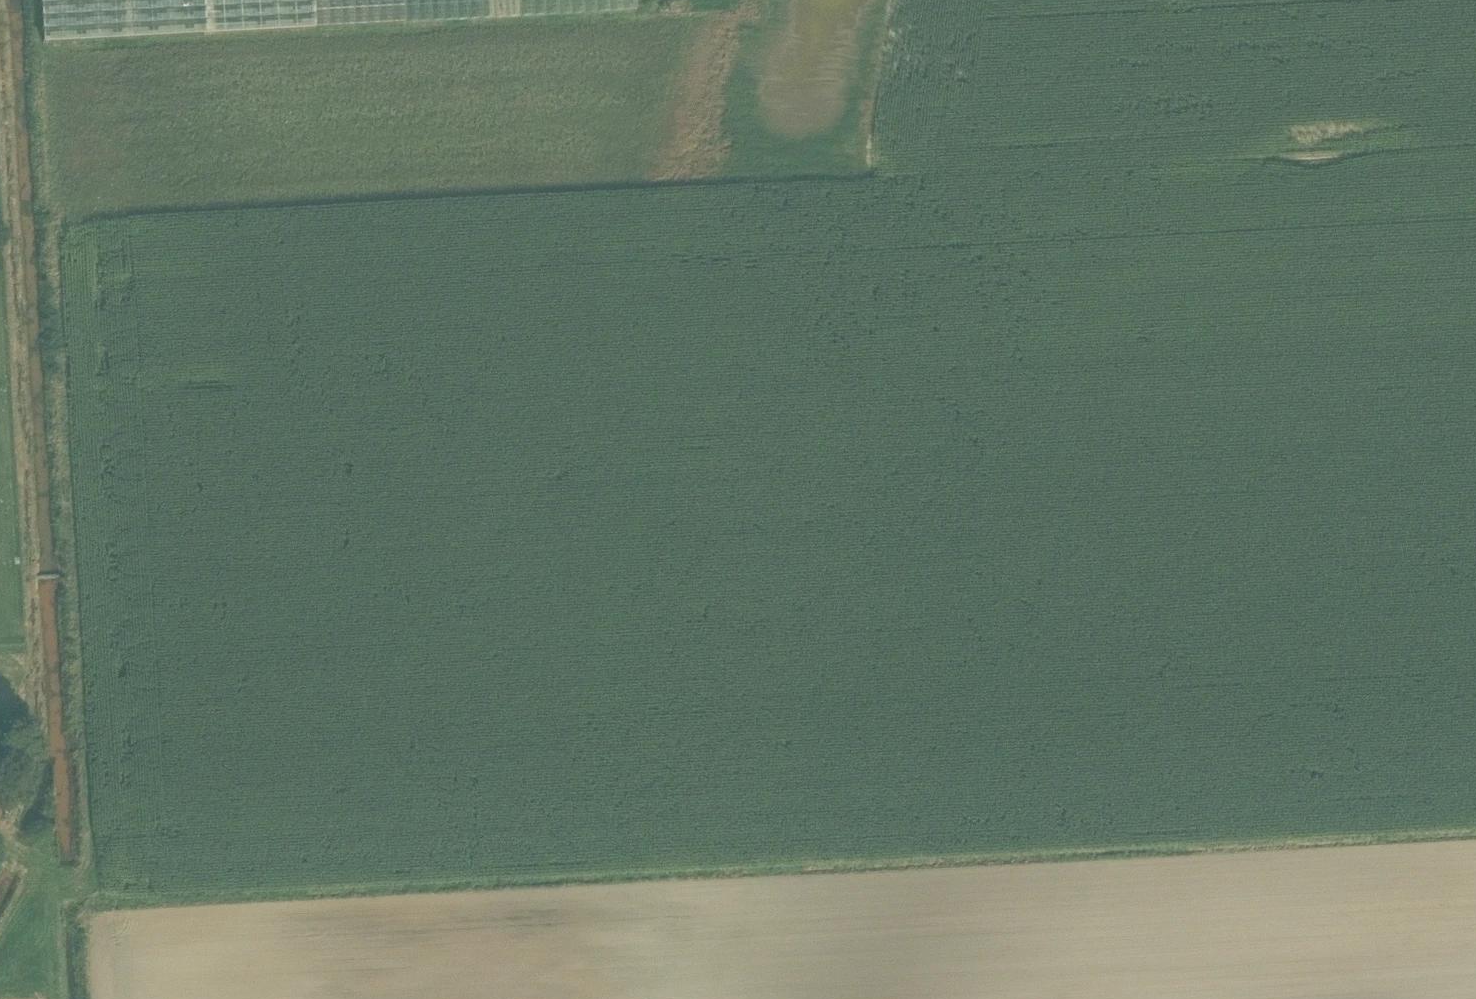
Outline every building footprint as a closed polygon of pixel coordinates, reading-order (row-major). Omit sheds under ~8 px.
[(45,44),(316,30),(314,0),(42,0),(45,44)]
